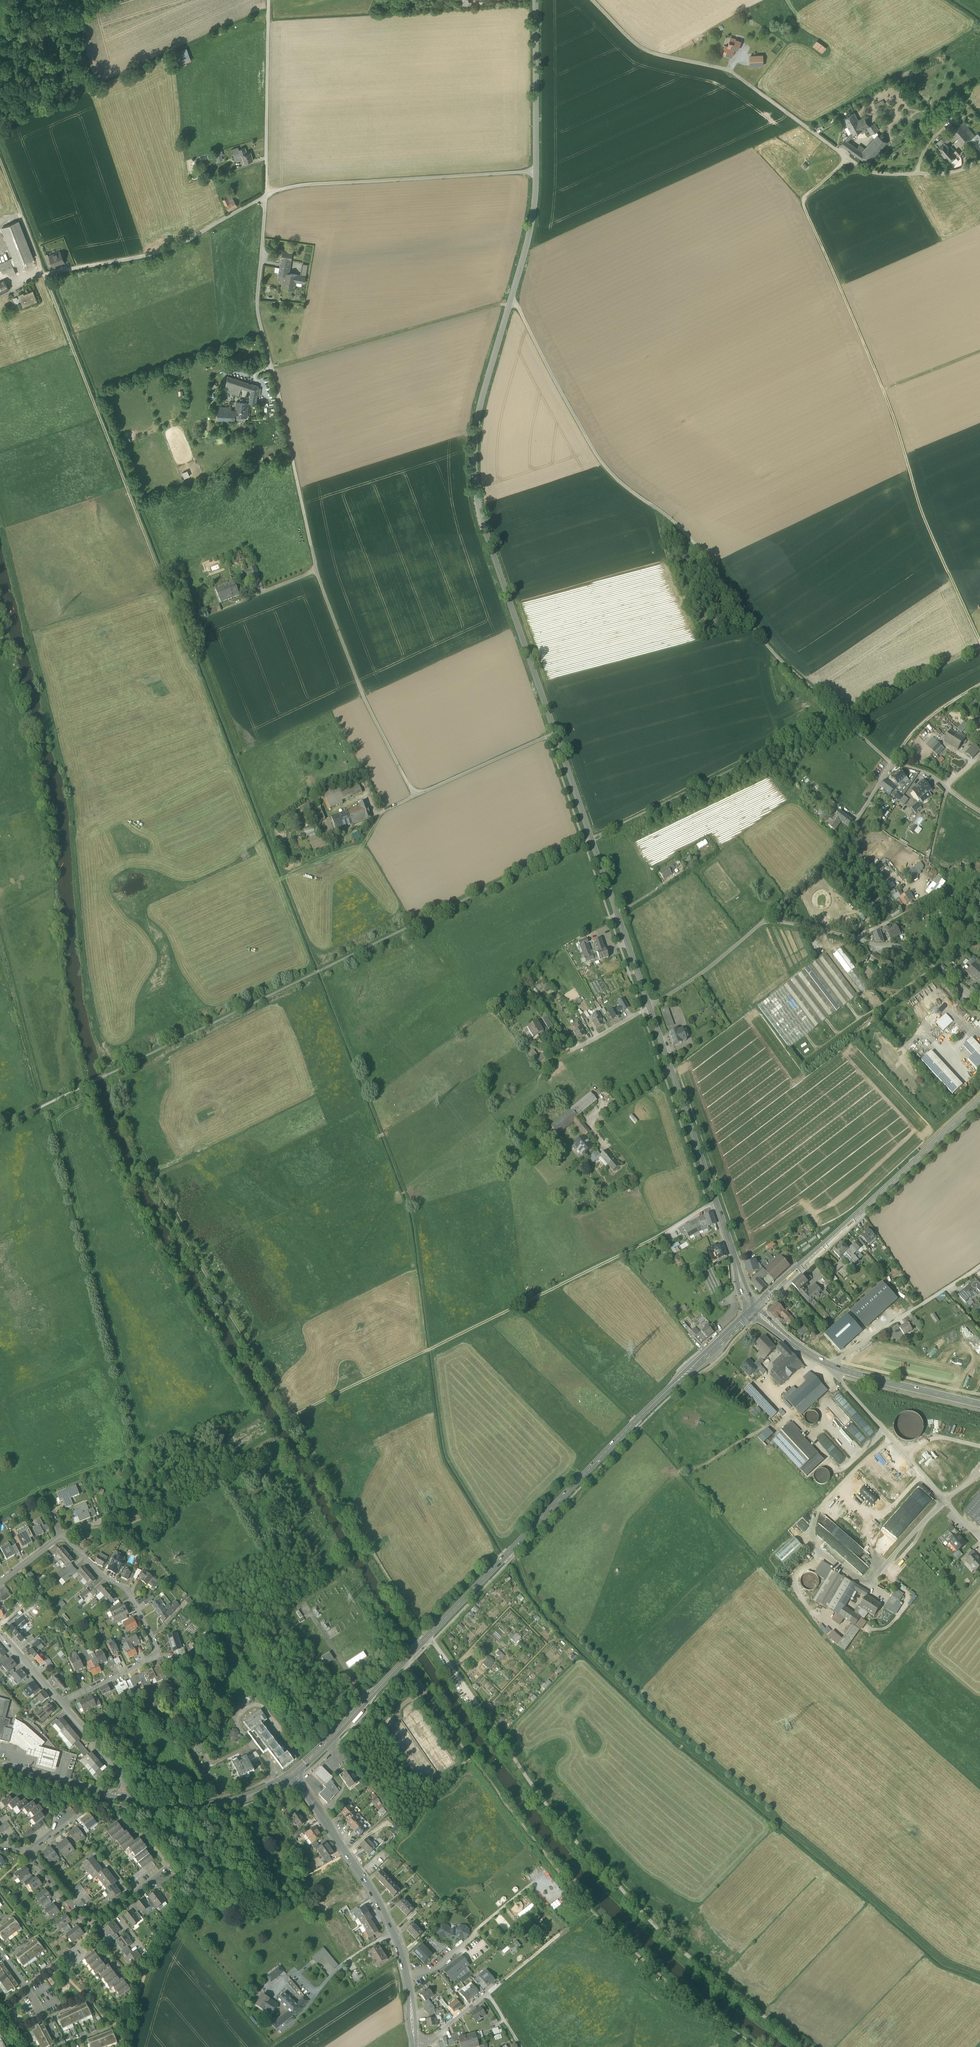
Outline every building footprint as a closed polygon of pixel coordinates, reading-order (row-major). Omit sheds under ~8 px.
[(730,37),(728,47),(726,46),(723,55),(732,58),(734,49),(738,50),(741,42),(736,40),(736,39),(730,37)] [(827,48),(817,41),(813,47),(822,54),(827,48)] [(175,56),(179,70),(185,68),(180,54),(175,56)] [(763,56),(750,56),(751,66),(763,65),(763,56)] [(874,105),(876,109),(885,104),(883,100),(874,105)] [(851,133),(853,136),(861,131),(865,129),(867,128),(867,127),(870,126),(864,117),(859,120),(855,113),(844,119),(847,126),(851,133)] [(963,122),(960,125),(967,133),(970,130),(967,127),(963,122)] [(867,128),(872,135),(876,132),(879,130),(874,123),(870,126),(867,127),(867,128)] [(960,125),(952,131),(955,134),(959,139),(967,133),(960,125)] [(967,133),(972,138),(971,139),(978,148),(979,147),(979,137),(977,134),(975,136),(970,130),(967,133)] [(943,152),(948,148),(944,143),(945,143),(955,134),(952,131),(946,135),(936,144),(936,145),(937,147),(939,147),(943,152)] [(963,144),(971,139),(972,138),(967,133),(959,139),(963,144)] [(863,152),(858,149),(855,155),(868,164),(888,142),(878,135),(875,139),(866,149),(863,152)] [(840,145),(848,150),(852,145),(847,142),(845,140),(840,145)] [(860,144),(857,148),(858,149),(863,152),(866,149),(860,144)] [(848,150),(855,155),(858,149),(857,148),(852,145),(848,150)] [(949,147),(948,148),(956,157),(959,154),(956,150),(955,151),(950,146),(949,147)] [(243,158),(245,163),(253,160),(250,152),(247,153),(245,147),(239,149),(240,153),(240,155),(242,155),(243,158)] [(951,161),(956,157),(948,148),(943,152),(943,153),(943,155),(944,156),(945,156),(946,156),(947,156),(951,161)] [(223,200),(225,205),(229,203),(234,200),(233,198),(231,194),(226,196),(225,197),(226,198),(223,200)] [(225,205),(229,211),(237,206),(234,200),(229,203),(225,205)] [(2,228),(16,265),(33,259),(19,221),(2,228)] [(280,263),(287,265),(291,262),(293,252),(282,250),(280,263)] [(53,261),(55,266),(64,262),(60,251),(59,252),(60,253),(56,255),(56,253),(49,256),(52,262),(53,261)] [(0,263),(0,265),(2,269),(2,270),(3,272),(7,270),(10,276),(16,273),(10,259),(0,263)] [(287,265),(280,263),(280,267),(285,268),(285,272),(289,273),(291,262),(287,265)] [(295,285),(296,282),(297,275),(296,275),(289,273),(285,272),(285,268),(280,267),(279,267),(279,272),(277,279),(279,279),(279,281),(282,282),(281,288),(295,290),(295,285)] [(296,274),(296,275),(297,275),(296,282),(302,283),(304,283),(305,276),(300,275),(296,274)] [(0,283),(0,293),(9,289),(7,284),(5,280),(0,283)] [(21,301),(23,306),(37,301),(33,291),(24,294),(23,293),(19,295),(21,301)] [(241,387),(246,389),(248,383),(227,376),(225,387),(228,388),(240,392),(241,387)] [(258,386),(251,384),(249,390),(251,391),(249,403),(256,403),(257,396),(258,388),(258,386)] [(248,403),(247,402),(240,402),(236,402),(235,410),(235,416),(245,417),(247,417),(248,403)] [(235,410),(231,410),(226,410),(218,409),(217,413),(217,419),(235,421),(235,420),(235,416),(235,410)] [(188,470),(182,473),(184,478),(190,476),(188,470)] [(250,577),(251,579),(258,576),(255,568),(245,572),(248,578),(250,577)] [(239,595),(237,590),(234,584),(234,583),(222,588),(220,589),(215,590),(221,603),(239,596),(239,595)] [(963,723),(957,729),(961,733),(968,727),(963,723)] [(949,745),(958,750),(962,743),(964,740),(965,738),(958,732),(957,735),(950,730),(950,731),(949,731),(950,732),(944,742),(949,745)] [(927,746),(934,739),(933,738),(926,745),(927,746)] [(934,753),(937,756),(944,749),(934,739),(927,746),(934,753)] [(965,755),(972,759),(979,751),(974,745),(965,755)] [(898,785),(902,781),(906,778),(900,771),(892,778),(898,785)] [(916,772),(911,779),(914,781),(919,773),(916,772)] [(886,791),(891,795),(895,789),(885,781),(880,787),(884,790),(882,792),(884,793),(886,791)] [(912,790),(919,800),(925,796),(932,791),(924,781),(912,790)] [(326,799),(338,793),(342,792),(340,785),(323,791),(326,799)] [(359,785),(342,792),(338,793),(342,802),(362,793),(359,785)] [(903,796),(907,790),(904,786),(902,789),(901,789),(898,792),(903,796)] [(895,798),(899,801),(900,799),(903,796),(898,792),(895,798)] [(338,793),(326,799),(330,809),(343,804),(342,802),(338,793)] [(361,807),(362,812),(368,810),(365,802),(359,804),(361,807)] [(911,806),(916,813),(922,809),(919,804),(917,802),(911,806)] [(352,825),(365,820),(363,815),(362,812),(361,807),(348,812),(352,825)] [(303,825),(307,823),(304,809),(299,810),(303,825)] [(315,811),(320,822),(325,820),(321,809),(315,811)] [(823,811),(818,819),(821,822),(826,814),(823,811)] [(840,811),(835,817),(831,823),(828,826),(835,831),(842,823),(847,816),(840,811)] [(348,812),(338,815),(343,828),(352,825),(348,812)] [(336,831),(343,828),(338,815),(331,818),(336,831)] [(853,821),(847,816),(842,823),(849,828),(853,821)] [(910,832),(913,834),(914,832),(918,835),(921,829),(917,827),(916,829),(913,827),(910,832)] [(908,872),(914,881),(918,879),(918,876),(921,873),(921,872),(923,870),(924,866),(920,862),(908,872)] [(664,881),(672,875),(667,868),(659,873),(664,881)] [(932,890),(937,894),(946,882),(940,878),(941,877),(938,875),(937,876),(931,884),(934,887),(932,890)] [(884,884),(888,891),(895,886),(892,882),(891,883),(889,881),(884,884)] [(896,890),(900,897),(904,895),(899,888),(896,890)] [(932,890),(929,888),(925,892),(934,898),(937,894),(932,890)] [(910,891),(915,899),(919,896),(914,889),(910,891)] [(891,893),(901,908),(904,906),(899,898),(900,897),(896,890),(891,893)] [(904,906),(915,899),(910,891),(904,895),(900,897),(899,898),(904,906)] [(891,940),(901,934),(895,924),(888,929),(887,927),(883,929),(885,932),(886,931),(891,940)] [(881,934),(880,931),(873,935),(876,943),(884,943),(881,935),(881,934)] [(597,951),(596,951),(597,954),(599,962),(608,959),(606,951),(605,951),(604,948),(604,949),(601,939),(593,942),(597,951)] [(585,959),(592,956),(591,953),(588,944),(580,947),(585,959)] [(834,954),(862,992),(869,987),(841,948),(834,954)] [(596,951),(591,953),(592,956),(593,960),(594,963),(599,962),(597,954),(596,951)] [(826,955),(798,976),(829,1017),(858,996),(826,955)] [(888,960),(884,958),(877,955),(875,959),(879,961),(879,960),(883,962),(881,966),(890,970),(893,963),(888,960)] [(966,973),(975,963),(978,966),(979,963),(974,957),(962,969),(966,973)] [(978,966),(975,963),(966,973),(979,985),(979,968),(978,966)] [(815,1028),(829,1017),(798,976),(784,987),(815,1028)] [(589,985),(595,996),(607,990),(601,979),(589,985)] [(974,985),(969,991),(970,992),(979,1001),(979,990),(974,985)] [(815,1028),(784,987),(758,1007),(789,1048),(815,1029),(815,1028)] [(623,1010),(624,1011),(628,1008),(623,999),(618,1002),(621,1007),(623,1010)] [(661,1010),(667,1028),(674,1026),(668,1008),(661,1010)] [(619,1016),(617,1014),(615,1010),(615,1009),(608,1013),(612,1020),(619,1016)] [(592,1022),(596,1029),(603,1025),(600,1020),(602,1019),(598,1012),(597,1012),(593,1015),(592,1015),(595,1020),(592,1022)] [(935,1023),(943,1031),(953,1022),(946,1013),(935,1023)] [(544,1018),(550,1028),(553,1027),(546,1017),(544,1018)] [(537,1022),(527,1029),(529,1032),(532,1037),(533,1039),(538,1036),(543,1032),(537,1022)] [(575,1036),(577,1040),(585,1036),(582,1030),(583,1030),(579,1022),(574,1026),(577,1031),(574,1032),(576,1036),(575,1036)] [(559,1027),(567,1037),(571,1035),(567,1030),(566,1031),(561,1025),(559,1027)] [(552,1032),(557,1040),(562,1037),(556,1029),(552,1032)] [(677,1031),(669,1034),(673,1046),(682,1043),(686,1041),(682,1030),(678,1031),(677,1031)] [(970,1040),(963,1046),(972,1056),(979,1065),(979,1050),(970,1040)] [(532,1059),(533,1058),(536,1056),(532,1051),(528,1055),(532,1059)] [(922,1061),(953,1095),(963,1085),(931,1052),(922,1061)] [(979,1069),(979,1065),(972,1056),(967,1060),(978,1071),(979,1069)] [(590,1093),(571,1110),(577,1117),(597,1101),(590,1093)] [(558,1136),(574,1122),(578,1119),(577,1117),(571,1110),(550,1127),(558,1136)] [(574,1122),(578,1127),(582,1123),(578,1119),(574,1122)] [(573,1144),(574,1145),(577,1148),(583,1156),(586,1153),(593,1148),(583,1136),(573,1144)] [(600,1156),(608,1165),(614,1161),(606,1151),(600,1156)] [(597,1152),(596,1153),(600,1158),(599,1159),(606,1167),(608,1165),(600,1156),(597,1152)] [(590,1158),(594,1163),(599,1159),(600,1158),(596,1153),(590,1158)] [(588,1167),(594,1163),(590,1158),(584,1162),(588,1167)] [(619,1167),(614,1161),(608,1165),(613,1172),(619,1167)] [(704,1216),(707,1227),(716,1224),(712,1213),(704,1216)] [(708,1229),(707,1227),(704,1216),(698,1218),(699,1224),(695,1225),(698,1232),(699,1232),(702,1231),(708,1229)] [(692,1235),(698,1232),(695,1225),(699,1224),(698,1218),(683,1227),(686,1233),(689,1237),(689,1238),(692,1235)] [(861,1236),(868,1244),(871,1241),(871,1242),(876,1237),(868,1229),(865,1233),(861,1236)] [(799,1243),(808,1238),(805,1234),(797,1239),(799,1243)] [(766,1247),(768,1250),(776,1245),(774,1242),(766,1247)] [(849,1250),(854,1255),(858,1252),(861,1248),(857,1243),(849,1250)] [(802,1253),(811,1247),(809,1244),(800,1251),(802,1253)] [(840,1258),(843,1255),(849,1250),(848,1249),(843,1244),(838,1249),(837,1248),(833,1252),(840,1259),(840,1258)] [(715,1250),(716,1251),(716,1253),(718,1259),(727,1256),(723,1245),(715,1247),(715,1248),(715,1250)] [(706,1249),(711,1261),(714,1260),(711,1251),(715,1250),(715,1248),(715,1247),(715,1246),(706,1249)] [(853,1265),(859,1260),(854,1255),(849,1250),(843,1255),(845,1257),(847,1255),(852,1260),(850,1262),(853,1265)] [(858,1252),(854,1255),(859,1260),(863,1257),(860,1254),(858,1252)] [(767,1266),(764,1270),(765,1271),(781,1257),(779,1255),(774,1260),(771,1262),(768,1265),(767,1266)] [(765,1271),(768,1275),(774,1281),(790,1267),(781,1257),(765,1271)] [(759,1265),(762,1269),(767,1266),(768,1265),(764,1260),(758,1264),(759,1265)] [(700,1272),(709,1268),(706,1262),(697,1266),(700,1272)] [(748,1275),(755,1272),(754,1268),(752,1262),(745,1264),(748,1275)] [(758,1265),(754,1268),(755,1272),(756,1274),(762,1269),(759,1265),(758,1265)] [(701,1275),(712,1296),(723,1291),(713,1269),(701,1275)] [(756,1276),(761,1281),(768,1275),(765,1271),(764,1270),(763,1269),(756,1276)] [(767,1288),(774,1281),(768,1275),(761,1281),(767,1288)] [(752,1285),(760,1294),(767,1288),(761,1281),(756,1276),(751,1281),(752,1285)] [(792,1285),(798,1292),(803,1288),(808,1283),(802,1276),(792,1285)] [(958,1295),(965,1303),(973,1296),(972,1294),(977,1289),(979,1292),(979,1291),(979,1284),(976,1279),(958,1295)] [(851,1311),(866,1328),(897,1299),(882,1283),(851,1311)] [(807,1293),(809,1295),(818,1287),(815,1284),(809,1289),(810,1290),(807,1293)] [(822,1291),(818,1287),(809,1295),(813,1299),(815,1297),(817,1295),(822,1291)] [(809,1303),(813,1299),(809,1295),(807,1293),(807,1292),(803,1288),(798,1292),(801,1295),(809,1303)] [(778,1317),(782,1313),(785,1311),(778,1303),(768,1312),(775,1319),(776,1319),(778,1317)] [(790,1317),(785,1311),(782,1313),(784,1316),(783,1317),(786,1321),(790,1317)] [(847,1315),(825,1334),(840,1351),(862,1331),(847,1315)] [(701,1325),(706,1320),(705,1318),(704,1319),(702,1317),(697,1321),(701,1325)] [(900,1328),(904,1335),(912,1330),(912,1331),(912,1330),(910,1327),(913,1325),(914,1326),(918,1323),(915,1318),(905,1324),(905,1325),(900,1328)] [(701,1333),(706,1339),(713,1333),(709,1329),(710,1329),(707,1325),(704,1328),(705,1329),(701,1333)] [(797,1333),(801,1337),(808,1331),(804,1326),(797,1333)] [(690,1333),(695,1338),(699,1334),(694,1329),(690,1333)] [(694,1338),(700,1345),(706,1339),(701,1333),(699,1334),(695,1338),(694,1338)] [(755,1345),(761,1351),(758,1354),(761,1357),(762,1358),(764,1360),(776,1349),(777,1349),(776,1348),(772,1344),(765,1336),(755,1345)] [(942,1339),(927,1354),(931,1357),(945,1342),(942,1339)] [(776,1349),(780,1352),(786,1347),(782,1343),(776,1348),(777,1349),(776,1349)] [(952,1343),(941,1361),(944,1363),(956,1346),(952,1343)] [(788,1349),(786,1347),(780,1352),(782,1355),(788,1349)] [(799,1360),(788,1349),(782,1355),(786,1358),(776,1368),(772,1371),(773,1372),(779,1379),(785,1373),(791,1367),(799,1361),(799,1360)] [(772,1364),(776,1368),(786,1358),(782,1355),(772,1364)] [(963,1356),(951,1368),(954,1371),(966,1359),(963,1356)] [(761,1358),(754,1365),(757,1368),(757,1369),(759,1370),(762,1367),(760,1365),(764,1362),(761,1358)] [(749,1376),(757,1369),(757,1368),(754,1365),(749,1360),(742,1368),(746,1372),(745,1372),(749,1376)] [(799,1361),(791,1367),(796,1372),(803,1365),(799,1361)] [(791,1367),(785,1373),(789,1378),(796,1372),(791,1367)] [(781,1386),(784,1383),(779,1379),(773,1372),(770,1375),(781,1386)] [(803,1378),(807,1382),(814,1376),(810,1372),(803,1378)] [(784,1383),(789,1378),(785,1373),(779,1379),(784,1383)] [(814,1376),(807,1382),(797,1391),(787,1400),(801,1415),(828,1391),(814,1376)] [(744,1390),(764,1411),(768,1415),(772,1419),(777,1413),(750,1384),(744,1390)] [(783,1396),(787,1400),(797,1391),(793,1387),(783,1396)] [(751,1412),(755,1417),(758,1414),(761,1411),(758,1407),(751,1412)] [(804,1419),(805,1421),(806,1424),(809,1425),(811,1426),(814,1425),(816,1424),(818,1422),(819,1419),(818,1416),(817,1414),(814,1412),(812,1412),(809,1412),(807,1414),(805,1416),(804,1419)] [(895,1434),(899,1438),(904,1441),(909,1442),(915,1441),(920,1437),(923,1432),(924,1427),(922,1421),(919,1416),(914,1413),(908,1412),(902,1414),(898,1417),(894,1422),(894,1428),(895,1434)] [(773,1440),(800,1470),(818,1454),(799,1433),(800,1431),(792,1423),(773,1440)] [(773,1434),(768,1429),(762,1435),(767,1440),(773,1434)] [(964,1430),(965,1436),(968,1436),(968,1438),(975,1438),(975,1429),(964,1430)] [(847,1460),(830,1443),(824,1449),(841,1466),(847,1460)] [(800,1470),(805,1475),(822,1458),(818,1454),(800,1470)] [(825,1461),(822,1458),(805,1475),(807,1477),(825,1461)] [(814,1476),(814,1479),(816,1482),(818,1484),(821,1485),(824,1485),(827,1484),(829,1481),(830,1478),(830,1475),(829,1472),(826,1470),(823,1469),(820,1470),(817,1471),(815,1473),(814,1476)] [(904,1478),(891,1491),(895,1494),(908,1482),(904,1478)] [(64,1504),(71,1501),(70,1499),(79,1495),(76,1486),(67,1490),(66,1490),(57,1493),(60,1502),(64,1500),(65,1503),(64,1504)] [(979,1527),(979,1494),(964,1513),(979,1527)] [(78,1517),(80,1522),(91,1518),(89,1514),(88,1511),(89,1511),(89,1510),(86,1503),(74,1508),(78,1517)] [(899,1535),(899,1541),(916,1522),(914,1520),(915,1519),(913,1517),(911,1519),(909,1519),(909,1521),(907,1522),(905,1524),(905,1527),(902,1527),(906,1530),(905,1531),(902,1530),(899,1534),(897,1534),(899,1535)] [(33,1530),(37,1538),(44,1534),(44,1533),(46,1532),(43,1527),(44,1526),(40,1519),(36,1521),(39,1527),(33,1530)] [(26,1531),(25,1529),(28,1528),(25,1522),(14,1528),(18,1535),(17,1535),(18,1536),(16,1536),(23,1549),(33,1543),(30,1539),(26,1531)] [(26,1531),(30,1539),(33,1537),(28,1528),(25,1529),(26,1531)] [(950,1534),(954,1538),(957,1536),(958,1536),(959,1535),(955,1530),(950,1533),(950,1534)] [(948,1544),(950,1543),(950,1542),(954,1538),(950,1534),(950,1533),(949,1531),(942,1538),(948,1544)] [(955,1547),(958,1551),(966,1544),(962,1540),(958,1536),(957,1536),(954,1538),(950,1542),(950,1543),(954,1548),(955,1547)] [(775,1554),(783,1563),(801,1545),(794,1537),(775,1554)] [(0,1548),(6,1560),(15,1555),(11,1548),(9,1544),(0,1548)] [(15,1545),(11,1548),(15,1555),(20,1553),(15,1545)] [(805,1549),(801,1545),(783,1563),(786,1566),(805,1549)] [(58,1555),(62,1559),(68,1554),(62,1547),(54,1554),(57,1556),(58,1555)] [(95,1562),(103,1567),(108,1557),(100,1553),(95,1562)] [(74,1561),(68,1554),(62,1559),(65,1564),(64,1565),(66,1568),(70,1564),(74,1561)] [(108,1570),(116,1575),(125,1560),(117,1555),(116,1555),(113,1560),(110,1565),(108,1570)] [(975,1570),(979,1566),(979,1560),(979,1559),(979,1560),(975,1555),(974,1555),(971,1558),(970,1559),(966,1562),(971,1567),(972,1567),(975,1570)] [(831,1568),(823,1562),(815,1575),(824,1580),(831,1568)] [(62,1579),(66,1583),(73,1577),(71,1576),(76,1571),(74,1568),(70,1564),(66,1568),(64,1570),(68,1574),(62,1579)] [(80,1575),(84,1579),(90,1574),(84,1567),(77,1572),(76,1573),(79,1576),(80,1575)] [(133,1579),(137,1580),(138,1576),(139,1576),(141,1574),(140,1574),(142,1572),(140,1570),(137,1569),(135,1574),(133,1579)] [(122,1578),(127,1580),(131,1573),(126,1570),(122,1578)] [(160,1584),(153,1578),(147,1573),(143,1571),(142,1572),(140,1574),(141,1574),(139,1576),(142,1579),(141,1580),(147,1586),(149,1583),(156,1589),(160,1584)] [(814,1601),(827,1608),(844,1578),(843,1577),(831,1571),(814,1601)] [(800,1582),(801,1586),(803,1589),(806,1591),(810,1591),(813,1591),(816,1589),(818,1586),(819,1582),(818,1579),(816,1576),(813,1574),(810,1573),(806,1574),(803,1576),(801,1579),(800,1582)] [(96,1580),(90,1574),(84,1579),(87,1583),(86,1584),(88,1587),(96,1580)] [(844,1578),(827,1608),(833,1612),(834,1612),(839,1603),(851,1583),(844,1578)] [(855,1590),(861,1594),(863,1590),(851,1582),(851,1583),(839,1603),(845,1607),(855,1590)] [(101,1593),(104,1597),(111,1591),(105,1584),(97,1591),(99,1594),(101,1593)] [(80,1596),(82,1599),(90,1592),(87,1589),(80,1596)] [(117,1598),(111,1591),(104,1597),(108,1601),(107,1602),(109,1605),(111,1603),(117,1598)] [(884,1608),(890,1611),(897,1600),(900,1601),(903,1597),(903,1596),(895,1591),(884,1608)] [(101,1593),(99,1594),(96,1597),(99,1601),(104,1597),(101,1593)] [(8,1597),(6,1594),(3,1596),(1,1599),(0,1598),(0,1602),(2,1601),(4,1601),(8,1597)] [(868,1613),(874,1616),(882,1605),(867,1596),(866,1597),(859,1607),(865,1611),(868,1613)] [(143,1602),(146,1606),(152,1601),(150,1598),(143,1602)] [(152,1605),(156,1611),(162,1607),(161,1606),(162,1605),(164,1604),(162,1600),(160,1602),(159,1600),(152,1605)] [(903,1604),(900,1601),(897,1600),(890,1611),(895,1615),(903,1604)] [(175,1609),(176,1609),(180,1605),(175,1601),(172,1604),(173,1606),(175,1609)] [(837,1614),(839,1616),(845,1607),(839,1603),(834,1612),(837,1614)] [(163,1608),(162,1607),(156,1611),(159,1616),(172,1607),(169,1604),(163,1608)] [(0,1606),(0,1607),(0,1619),(1,1619),(8,1613),(6,1610),(5,1611),(1,1607),(0,1606)] [(111,1618),(113,1616),(127,1610),(126,1608),(125,1609),(124,1608),(123,1606),(122,1606),(114,1610),(111,1612),(108,1614),(110,1618),(111,1618)] [(173,1606),(172,1607),(159,1616),(163,1622),(169,1617),(170,1615),(175,1609),(173,1606)] [(865,1611),(859,1607),(859,1606),(854,1613),(860,1618),(865,1611)] [(854,1613),(845,1607),(839,1616),(844,1619),(855,1626),(861,1618),(860,1618),(854,1613)] [(128,1612),(127,1610),(113,1616),(116,1620),(116,1621),(119,1620),(127,1616),(128,1615),(126,1613),(128,1612)] [(865,1611),(860,1618),(861,1618),(855,1626),(860,1630),(866,1622),(863,1620),(868,1613),(865,1611)] [(839,1616),(837,1614),(832,1620),(839,1626),(844,1619),(839,1616)] [(129,1621),(128,1618),(127,1616),(119,1620),(120,1622),(121,1625),(125,1623),(129,1621)] [(6,1623),(9,1626),(16,1620),(14,1617),(6,1623)] [(64,1630),(68,1628),(60,1619),(58,1621),(59,1622),(58,1623),(64,1630)] [(127,1628),(128,1631),(129,1631),(137,1627),(133,1619),(129,1621),(125,1623),(128,1628),(127,1628)] [(9,1629),(15,1636),(21,1630),(17,1626),(19,1625),(16,1622),(9,1629)] [(838,1646),(845,1651),(859,1630),(852,1625),(842,1639),(833,1631),(828,1637),(838,1646)] [(25,1635),(21,1630),(15,1636),(21,1643),(28,1636),(26,1633),(25,1635)] [(516,1643),(522,1637),(515,1631),(510,1637),(516,1643)] [(174,1652),(178,1651),(180,1650),(182,1649),(182,1648),(177,1633),(168,1636),(174,1652)] [(136,1635),(129,1639),(128,1639),(130,1642),(127,1644),(129,1649),(134,1647),(134,1648),(137,1646),(135,1644),(139,1642),(140,1642),(139,1641),(137,1637),(136,1635)] [(26,1641),(29,1644),(34,1639),(32,1636),(26,1641)] [(35,1639),(34,1639),(29,1644),(31,1647),(32,1647),(37,1642),(38,1641),(36,1638),(35,1639)] [(108,1643),(114,1655),(119,1652),(114,1640),(108,1643)] [(29,1652),(35,1659),(41,1654),(39,1651),(43,1648),(41,1645),(40,1646),(37,1642),(32,1647),(33,1648),(29,1652)] [(191,1650),(188,1645),(187,1643),(185,1646),(190,1656),(193,1654),(191,1650)] [(187,1657),(186,1655),(185,1652),(184,1648),(182,1649),(180,1650),(182,1655),(179,1656),(176,1657),(177,1661),(187,1657)] [(499,1649),(495,1653),(501,1660),(505,1656),(499,1649)] [(99,1662),(100,1664),(107,1661),(106,1660),(105,1657),(105,1655),(104,1656),(103,1652),(96,1655),(99,1662)] [(97,1659),(94,1653),(88,1655),(89,1656),(91,1661),(97,1659)] [(334,1660),(329,1653),(321,1658),(326,1665),(334,1660)] [(363,1653),(346,1664),(349,1669),(367,1658),(363,1653)] [(45,1658),(41,1654),(35,1659),(41,1666),(45,1663),(48,1659),(46,1657),(45,1658)] [(482,1664),(487,1668),(494,1661),(489,1656),(487,1658),(488,1658),(489,1660),(486,1663),(485,1662),(482,1664)] [(7,1657),(0,1663),(0,1668),(2,1666),(9,1660),(7,1657)] [(70,1661),(76,1672),(84,1667),(78,1657),(70,1661)] [(91,1661),(94,1666),(98,1665),(100,1664),(99,1662),(97,1658),(97,1659),(91,1661)] [(110,1668),(116,1665),(113,1660),(112,1658),(106,1660),(107,1661),(110,1668)] [(16,1665),(11,1659),(9,1660),(2,1666),(8,1673),(13,1669),(16,1665)] [(157,1683),(163,1680),(161,1675),(159,1672),(159,1673),(157,1668),(152,1670),(152,1669),(145,1672),(149,1682),(155,1679),(157,1683)] [(15,1671),(13,1669),(8,1673),(6,1675),(8,1677),(14,1672),(15,1671)] [(21,1669),(16,1674),(9,1679),(12,1683),(13,1682),(17,1685),(22,1681),(26,1677),(27,1676),(21,1669)] [(132,1685),(134,1688),(137,1686),(136,1684),(141,1682),(144,1688),(151,1685),(149,1682),(145,1672),(144,1672),(132,1678),(135,1683),(132,1685)] [(52,1680),(58,1686),(62,1683),(60,1681),(61,1680),(59,1677),(58,1678),(56,1676),(53,1679),(52,1680)] [(118,1685),(121,1692),(123,1691),(128,1688),(130,1693),(135,1691),(134,1688),(132,1685),(130,1680),(125,1682),(125,1681),(118,1685)] [(549,1680),(542,1687),(545,1690),(552,1683),(549,1680)] [(30,1696),(38,1689),(33,1683),(30,1686),(24,1690),(30,1697),(30,1696)] [(63,1684),(62,1683),(58,1686),(63,1693),(67,1689),(66,1687),(67,1687),(64,1683),(63,1684)] [(99,1689),(103,1696),(111,1692),(111,1691),(108,1685),(99,1689)] [(123,1692),(123,1691),(121,1692),(118,1685),(115,1687),(116,1689),(117,1692),(120,1697),(120,1698),(125,1695),(123,1692)] [(32,1698),(39,1693),(41,1691),(39,1689),(38,1689),(30,1696),(32,1698)] [(111,1692),(115,1700),(120,1697),(117,1692),(116,1689),(111,1691),(111,1692)] [(30,1697),(24,1690),(21,1693),(27,1699),(30,1697)] [(41,1703),(42,1704),(49,1698),(45,1692),(44,1692),(40,1695),(37,1698),(40,1701),(41,1703)] [(90,1709),(96,1706),(95,1702),(92,1697),(86,1700),(90,1709)] [(1,1718),(5,1719),(10,1701),(0,1699),(0,1718),(1,1718)] [(84,1712),(90,1709),(86,1700),(80,1703),(82,1708),(84,1712)] [(44,1711),(45,1712),(48,1716),(51,1714),(55,1711),(50,1705),(44,1711)] [(49,1717),(48,1716),(45,1712),(44,1712),(42,1710),(40,1712),(37,1715),(43,1722),(49,1717)] [(268,1750),(283,1770),(294,1761),(287,1753),(285,1755),(262,1724),(263,1723),(267,1720),(260,1710),(256,1713),(250,1718),(247,1720),(244,1722),(248,1728),(246,1730),(248,1733),(248,1734),(254,1742),(257,1746),(257,1745),(263,1754),(268,1750)] [(1,1718),(0,1723),(0,1735),(3,1736),(5,1729),(8,1730),(9,1725),(10,1721),(5,1719),(1,1718)] [(56,1724),(62,1731),(68,1726),(62,1719),(59,1722),(56,1724)] [(12,1731),(9,1743),(19,1746),(21,1748),(24,1750),(26,1751),(28,1752),(32,1752),(35,1751),(37,1750),(39,1748),(40,1746),(27,1734),(31,1730),(25,1725),(15,1720),(14,1726),(12,1731)] [(56,1724),(53,1727),(59,1734),(61,1732),(62,1731),(56,1724)] [(61,1732),(65,1737),(72,1731),(68,1726),(62,1731),(61,1732)] [(1,1741),(9,1743),(12,1731),(8,1730),(5,1729),(3,1736),(1,1741)] [(232,1737),(235,1738),(238,1736),(238,1732),(236,1730),(233,1729),(230,1731),(230,1735),(232,1737)] [(45,1743),(31,1730),(27,1734),(40,1746),(41,1747),(45,1743)] [(65,1737),(69,1742),(76,1735),(72,1731),(65,1737)] [(80,1740),(76,1735),(69,1742),(73,1747),(74,1745),(79,1741),(80,1740)] [(60,1753),(39,1748),(37,1750),(35,1751),(32,1752),(28,1752),(27,1756),(39,1759),(37,1766),(55,1771),(60,1753)] [(77,1759),(78,1755),(58,1750),(58,1751),(62,1753),(62,1754),(70,1756),(70,1759),(71,1759),(67,1775),(71,1776),(76,1759),(77,1759)] [(84,1760),(88,1764),(96,1758),(92,1753),(90,1754),(86,1758),(84,1760)] [(238,1761),(237,1759),(232,1761),(233,1764),(240,1778),(245,1776),(245,1777),(247,1777),(249,1776),(250,1775),(249,1773),(254,1771),(251,1764),(260,1759),(259,1757),(259,1756),(256,1753),(255,1753),(247,1757),(242,1760),(242,1759),(242,1760),(239,1762),(238,1761)] [(88,1764),(92,1769),(99,1762),(96,1758),(88,1764)] [(103,1767),(99,1762),(92,1769),(96,1773),(100,1769),(103,1767)] [(333,1778),(321,1767),(314,1774),(326,1786),(333,1778)] [(96,1773),(100,1778),(104,1774),(102,1772),(100,1769),(96,1773)] [(346,1783),(350,1788),(358,1782),(350,1771),(343,1776),(345,1780),(346,1779),(348,1782),(346,1783)] [(323,1786),(326,1788),(334,1797),(339,1792),(331,1780),(330,1779),(329,1779),(330,1780),(325,1785),(324,1786),(323,1785),(323,1786)] [(334,1797),(326,1788),(319,1795),(327,1803),(331,1800),(334,1797)] [(4,1808),(8,1805),(13,1801),(9,1796),(5,1799),(2,1802),(1,1803),(4,1808)] [(17,1798),(13,1801),(8,1805),(12,1810),(16,1807),(21,1803),(17,1798)] [(25,1800),(21,1803),(16,1807),(20,1812),(24,1809),(29,1805),(25,1800)] [(33,1802),(29,1805),(24,1809),(28,1814),(31,1812),(37,1808),(33,1802)] [(342,1813),(346,1817),(354,1809),(350,1805),(342,1813)] [(39,1806),(37,1808),(31,1812),(34,1817),(41,1813),(43,1811),(39,1806)] [(346,1817),(350,1821),(356,1816),(358,1814),(354,1809),(346,1817)] [(45,1818),(41,1813),(34,1817),(32,1819),(36,1825),(37,1824),(40,1822),(42,1820),(45,1818)] [(295,1822),(299,1827),(305,1823),(301,1817),(298,1813),(290,1818),(291,1819),(294,1823),(295,1822)] [(86,1827),(88,1830),(88,1829),(96,1823),(96,1824),(97,1824),(89,1814),(85,1817),(86,1818),(82,1821),(81,1820),(86,1827)] [(347,1824),(352,1828),(360,1820),(356,1816),(350,1821),(347,1824)] [(352,1828),(356,1832),(364,1824),(360,1820),(352,1828)] [(108,1830),(112,1836),(122,1828),(117,1823),(108,1830)] [(368,1829),(364,1824),(356,1832),(360,1837),(368,1829)] [(400,1830),(396,1825),(390,1830),(395,1835),(400,1830)] [(69,1833),(75,1842),(80,1838),(81,1840),(85,1838),(81,1832),(77,1827),(69,1833)] [(306,1834),(309,1839),(319,1832),(315,1827),(309,1832),(305,1834),(306,1834)] [(116,1840),(117,1839),(125,1833),(122,1828),(112,1836),(116,1841),(116,1840)] [(117,1839),(121,1845),(131,1837),(127,1832),(125,1833),(117,1839)] [(322,1837),(319,1832),(309,1839),(312,1844),(316,1841),(322,1837)] [(129,1847),(130,1846),(135,1842),(131,1837),(121,1845),(125,1850),(129,1847)] [(360,1845),(368,1854),(369,1853),(373,1850),(374,1851),(377,1848),(372,1843),(368,1838),(360,1845)] [(130,1846),(134,1851),(144,1844),(140,1839),(135,1842),(130,1846)] [(57,1847),(64,1855),(68,1852),(70,1854),(74,1851),(66,1840),(57,1846),(57,1847)] [(317,1850),(321,1855),(330,1848),(326,1843),(321,1847),(317,1850)] [(134,1851),(138,1856),(146,1850),(147,1849),(144,1844),(134,1851)] [(42,1854),(48,1863),(52,1860),(54,1862),(59,1859),(53,1850),(51,1847),(42,1854)] [(57,1847),(55,1848),(61,1857),(64,1855),(57,1847)] [(59,1859),(61,1857),(55,1848),(53,1850),(59,1859)] [(334,1854),(330,1848),(321,1855),(324,1860),(325,1860),(329,1857),(334,1854)] [(136,1858),(140,1863),(150,1855),(146,1850),(138,1856),(136,1857),(136,1858)] [(154,1860),(150,1855),(140,1863),(144,1868),(145,1867),(147,1865),(150,1864),(152,1862),(154,1860)] [(322,1862),(324,1865),(331,1862),(332,1861),(329,1857),(325,1860),(324,1860),(322,1862)] [(83,1865),(87,1870),(96,1863),(93,1858),(83,1865)] [(100,1867),(96,1863),(87,1870),(90,1874),(100,1867)] [(19,1882),(22,1881),(30,1874),(27,1871),(28,1871),(24,1866),(13,1875),(16,1879),(17,1879),(17,1878),(20,1881),(19,1882)] [(103,1872),(100,1867),(90,1874),(94,1879),(97,1876),(103,1872)] [(106,1869),(103,1872),(97,1876),(100,1881),(110,1874),(106,1869)] [(375,1877),(381,1884),(387,1878),(381,1871),(375,1877)] [(357,1873),(346,1879),(353,1890),(363,1883),(357,1873)] [(22,1881),(23,1883),(32,1877),(30,1874),(22,1881)] [(113,1878),(110,1874),(100,1881),(104,1885),(113,1878)] [(32,1876),(32,1877),(23,1883),(25,1886),(28,1884),(28,1883),(34,1879),(32,1876)] [(33,1892),(34,1892),(38,1889),(38,1888),(42,1885),(39,1880),(38,1881),(36,1877),(34,1879),(28,1883),(28,1884),(32,1889),(32,1891),(33,1892)] [(116,1883),(113,1878),(104,1885),(107,1890),(114,1884),(116,1883)] [(381,1884),(387,1891),(394,1885),(387,1878),(381,1884)] [(117,1889),(114,1884),(107,1890),(105,1892),(108,1896),(117,1889)] [(400,1892),(394,1885),(387,1891),(394,1898),(400,1892)] [(121,1894),(117,1889),(108,1896),(112,1901),(115,1898),(120,1894),(121,1894)] [(42,1903),(49,1899),(51,1897),(46,1890),(37,1896),(42,1903)] [(158,1908),(158,1909),(166,1902),(157,1891),(149,1898),(156,1906),(158,1908)] [(147,1899),(149,1902),(154,1908),(156,1906),(149,1898),(147,1899)] [(497,1902),(496,1904),(496,1906),(498,1907),(500,1906),(501,1905),(501,1904),(502,1903),(503,1903),(505,1903),(506,1901),(505,1899),(503,1898),(501,1898),(500,1900),(501,1901),(499,1902),(499,1901),(497,1902)] [(43,1908),(44,1907),(51,1902),(49,1899),(42,1903),(40,1905),(43,1908)] [(140,1910),(142,1912),(146,1909),(146,1910),(150,1908),(147,1904),(143,1899),(136,1905),(137,1905),(140,1910)] [(396,1906),(401,1911),(409,1905),(403,1899),(396,1906)] [(166,1902),(158,1909),(160,1911),(168,1905),(166,1902)] [(45,1910),(51,1918),(59,1912),(53,1904),(52,1905),(46,1910),(45,1910)] [(532,1904),(518,1914),(521,1918),(535,1908),(532,1904)] [(414,1910),(409,1905),(401,1911),(407,1917),(414,1910)] [(354,1913),(358,1919),(368,1913),(365,1907),(359,1910),(354,1913)] [(125,1916),(132,1926),(134,1924),(135,1925),(140,1921),(138,1919),(134,1914),(132,1911),(129,1913),(125,1916)] [(362,1925),(363,1925),(371,1920),(372,1919),(368,1913),(358,1919),(362,1925)] [(56,1922),(61,1929),(62,1928),(68,1924),(70,1922),(65,1915),(56,1922)] [(13,1919),(9,1922),(16,1931),(20,1928),(18,1924),(16,1921),(15,1922),(13,1919)] [(363,1925),(367,1931),(374,1926),(371,1920),(363,1925)] [(12,1935),(16,1931),(9,1922),(5,1925),(12,1935)] [(112,1937),(112,1938),(116,1935),(121,1931),(114,1922),(102,1930),(106,1935),(108,1933),(110,1934),(112,1937)] [(405,1929),(410,1935),(418,1929),(413,1923),(405,1929)] [(62,1928),(65,1932),(70,1928),(71,1927),(68,1924),(62,1928)] [(7,1938),(12,1935),(5,1925),(0,1928),(7,1938)] [(70,1937),(74,1941),(84,1934),(77,1926),(72,1930),(66,1934),(69,1938),(70,1937)] [(378,1932),(374,1926),(367,1931),(371,1937),(374,1935),(378,1932)] [(447,1938),(450,1934),(450,1929),(447,1926),(442,1926),(438,1929),(438,1934),(442,1938),(447,1938)] [(460,1926),(457,1929),(456,1935),(460,1938),(465,1938),(468,1935),(469,1930),(465,1926),(460,1926)] [(423,1934),(418,1929),(410,1935),(415,1941),(423,1934)] [(124,1950),(128,1947),(133,1943),(128,1937),(129,1937),(127,1934),(116,1942),(119,1945),(120,1944),(124,1950)] [(37,1941),(33,1944),(40,1953),(44,1950),(42,1946),(40,1943),(39,1943),(37,1941)] [(36,1957),(40,1953),(33,1944),(29,1947),(36,1957)] [(424,1963),(429,1958),(432,1955),(422,1945),(414,1952),(424,1963)] [(368,1953),(372,1960),(383,1953),(379,1946),(368,1953)] [(31,1960),(36,1957),(29,1947),(26,1949),(25,1948),(24,1950),(31,1960)] [(312,1958),(317,1964),(324,1957),(328,1954),(324,1949),(312,1958)] [(27,1963),(31,1960),(24,1950),(22,1951),(23,1952),(20,1954),(27,1963)] [(129,1962),(133,1966),(142,1959),(135,1951),(132,1953),(127,1958),(125,1959),(128,1963),(129,1962)] [(88,1964),(88,1965),(98,1957),(94,1952),(92,1954),(89,1955),(87,1957),(85,1959),(84,1959),(86,1962),(87,1961),(89,1963),(88,1964)] [(387,1960),(383,1953),(372,1960),(376,1967),(387,1960)] [(23,1966),(27,1963),(20,1954),(16,1957),(18,1960),(17,1960),(19,1963),(20,1963),(23,1966)] [(324,1957),(334,1969),(338,1966),(328,1954),(324,1957)] [(444,1971),(451,1980),(467,1967),(469,1965),(462,1956),(444,1971)] [(92,1969),(92,1970),(102,1962),(98,1957),(88,1965),(90,1967),(91,1966),(93,1968),(92,1969)] [(96,1975),(99,1973),(106,1967),(102,1962),(92,1970),(94,1972),(95,1971),(97,1973),(96,1974),(96,1975)] [(102,1978),(113,1970),(109,1965),(106,1967),(99,1973),(100,1975),(101,1974),(103,1977),(102,1978)] [(267,1977),(271,1982),(284,1972),(280,1966),(267,1977)] [(467,1967),(451,1980),(454,1984),(459,1980),(463,1977),(470,1971),(467,1967)] [(106,1983),(116,1976),(113,1970),(102,1978),(104,1980),(105,1979),(107,1982),(106,1983)] [(487,1987),(495,1981),(486,1970),(478,1976),(480,1977),(487,1987)] [(463,1977),(466,1980),(473,1974),(470,1971),(463,1977)] [(1,1984),(12,1976),(10,1974),(10,1975),(8,1972),(0,1978),(0,1982),(1,1984)] [(1,1984),(5,1988),(14,1981),(12,1979),(13,1978),(12,1976),(1,1984)] [(110,1988),(113,1986),(120,1981),(116,1976),(106,1983),(108,1985),(109,1985),(111,1987),(110,1988)] [(479,1986),(483,1990),(487,1987),(480,1977),(478,1979),(481,1982),(478,1984),(477,1984),(479,1986)] [(116,1991),(117,1992),(127,1984),(123,1979),(120,1981),(113,1986),(114,1988),(115,1988),(117,1990),(116,1991)] [(287,1983),(296,1993),(299,1990),(291,1980),(287,1983)] [(18,1986),(14,1981),(5,1988),(8,1992),(12,1990),(13,1991),(16,1989),(15,1988),(18,1986)] [(131,1989),(127,1984),(117,1992),(118,1994),(120,1993),(121,1995),(120,1996),(121,1997),(131,1989)] [(472,1987),(468,1990),(473,1997),(479,1993),(476,1989),(473,1985),(472,1986),(472,1987)] [(421,1995),(425,2001),(426,2001),(427,2001),(428,1999),(434,1995),(430,1991),(428,1988),(423,1992),(424,1993),(421,1995)] [(467,2002),(473,1997),(468,1990),(464,1993),(462,1991),(460,1993),(461,1994),(467,2002)] [(293,2016),(301,2008),(296,2004),(284,1993),(278,2000),(289,2011),(293,2016)] [(256,2006),(271,2015),(274,2010),(266,2005),(263,2002),(267,1997),(263,1994),(256,2006)] [(304,1996),(296,2004),(301,2008),(308,2001),(304,1996)] [(266,2005),(274,2010),(278,2005),(275,2002),(270,1999),(267,1997),(263,2002),(266,2005)] [(449,2006),(454,2012),(461,2006),(457,2000),(451,2004),(449,2006)] [(431,2003),(429,2004),(424,2009),(429,2015),(435,2014),(435,2012),(434,2009),(434,2008),(434,2007),(431,2003)] [(82,2007),(87,2017),(91,2015),(92,2015),(90,2011),(90,2010),(89,2007),(88,2008),(87,2004),(82,2007)] [(82,2020),(87,2017),(82,2007),(79,2008),(78,2007),(76,2008),(82,2020)] [(474,2019),(475,2021),(478,2019),(479,2020),(483,2018),(482,2017),(486,2015),(484,2013),(481,2007),(470,2014),(472,2016),(471,2018),(474,2019)] [(77,2022),(82,2020),(76,2008),(74,2009),(75,2010),(72,2011),(77,2022)] [(72,2024),(77,2022),(72,2011),(69,2013),(69,2012),(67,2013),(72,2024)] [(276,2029),(293,2016),(289,2011),(277,2019),(275,2017),(273,2019),(271,2016),(267,2019),(276,2029)] [(67,2027),(72,2024),(67,2013),(65,2014),(65,2015),(62,2016),(67,2027)] [(62,2029),(67,2027),(62,2016),(57,2018),(59,2022),(58,2022),(60,2025),(62,2029)] [(426,2019),(427,2027),(438,2025),(437,2020),(436,2018),(432,2018),(432,2017),(428,2018),(429,2019),(426,2019)] [(33,2031),(35,2036),(46,2030),(43,2025),(40,2027),(39,2025),(36,2027),(37,2029),(33,2031)] [(35,2036),(38,2041),(49,2035),(48,2033),(47,2033),(46,2030),(35,2036)] [(113,2031),(108,2033),(112,2044),(117,2042),(115,2038),(116,2038),(115,2034),(114,2035),(113,2031)] [(107,2046),(112,2044),(108,2033),(103,2035),(107,2046)] [(452,2039),(455,2045),(460,2044),(458,2037),(457,2033),(451,2035),(452,2039)] [(467,2042),(477,2039),(476,2036),(475,2033),(466,2036),(467,2042)] [(38,2041),(40,2045),(51,2040),(49,2037),(50,2037),(49,2035),(38,2041)] [(107,2046),(103,2035),(100,2036),(99,2035),(97,2036),(102,2046),(105,2046),(107,2046)] [(97,2036),(95,2037),(96,2038),(93,2039),(96,2046),(102,2046),(97,2036)] [(458,2037),(460,2044),(467,2042),(466,2036),(465,2036),(458,2037)]
